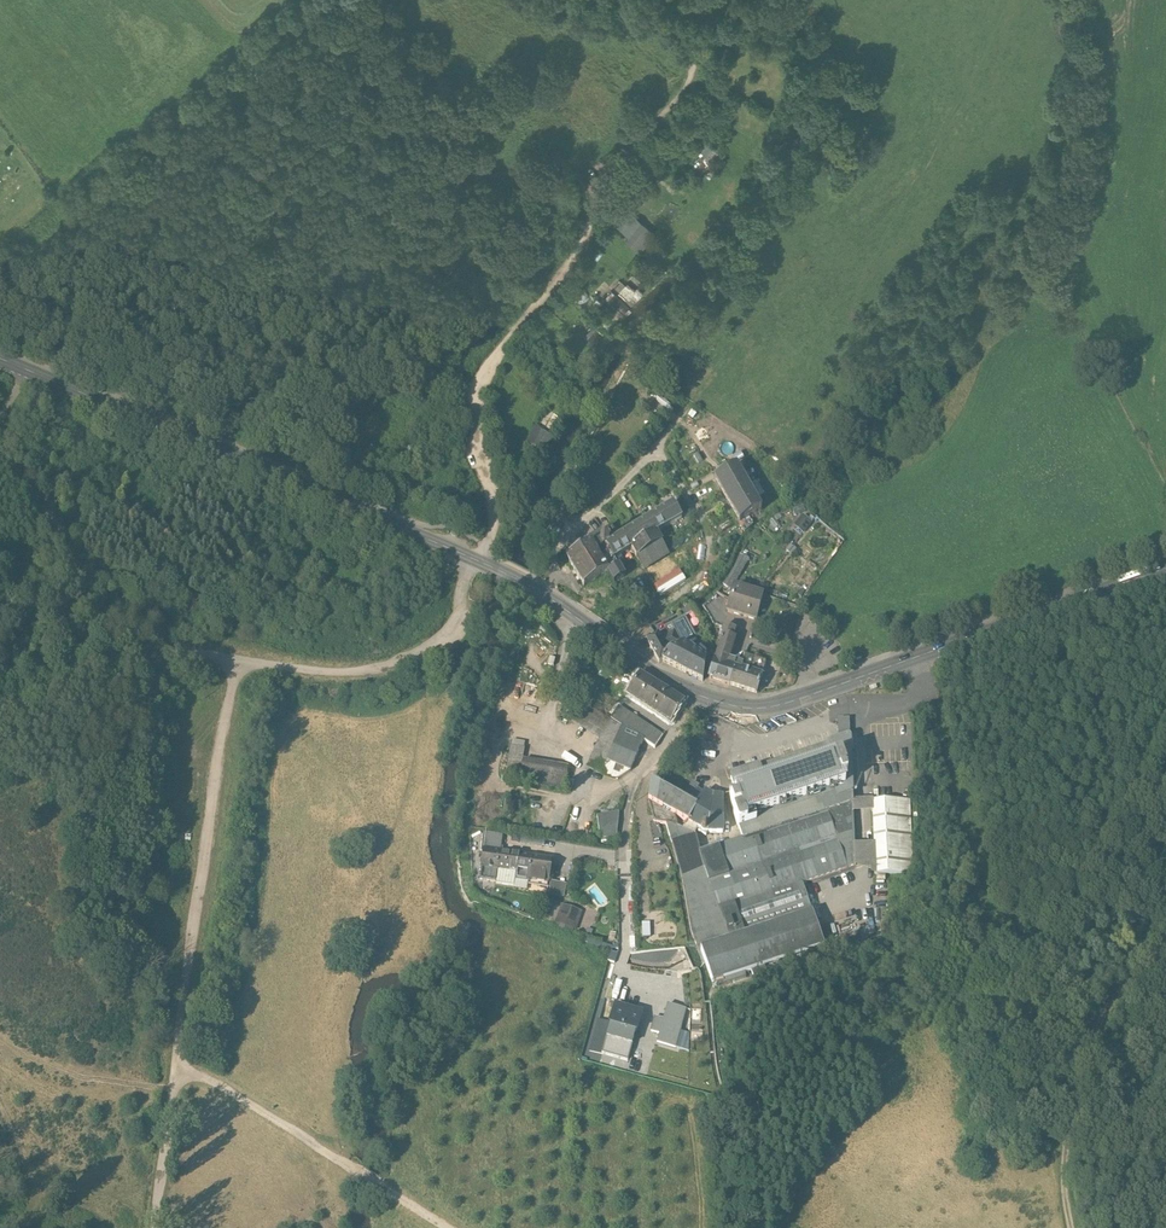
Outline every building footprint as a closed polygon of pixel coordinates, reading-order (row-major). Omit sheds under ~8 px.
[(719,153),(704,142),(697,152),(702,156),(690,172),(699,179),(719,153)] [(654,235),(629,213),(615,229),(626,239),(623,243),(636,255),(654,235)] [(631,279),(617,291),(631,307),(645,295),(631,279)] [(630,308),(615,295),(609,301),(624,315),(630,308)] [(603,338),(593,328),(584,337),(594,347),(603,338)] [(563,420),(548,408),(537,426),(535,424),(526,441),(544,451),(563,420)] [(424,452),(409,442),(400,453),(416,464),(424,452)] [(716,480),(744,530),(753,523),(749,517),(762,509),(737,468),(716,480)] [(59,517),(63,502),(55,500),(51,515),(59,517)] [(682,518),(673,504),(660,511),(669,526),(682,518)] [(660,511),(649,519),(656,532),(669,526),(660,511)] [(800,513),(793,524),(803,532),(811,521),(800,513)] [(649,519),(623,534),(631,547),(637,556),(662,542),(656,532),(649,519)] [(602,530),(589,538),(592,543),(567,558),(583,585),(607,571),(617,566),(613,558),(605,545),(609,543),(602,530)] [(609,543),(605,545),(613,558),(631,547),(623,534),(609,543)] [(662,542),(637,556),(645,569),(670,554),(662,542)] [(733,571),(723,585),(730,589),(739,576),(748,560),(740,556),(733,571)] [(617,566),(607,571),(614,582),(626,575),(619,564),(617,566)] [(735,586),(728,613),(756,622),(763,594),(735,586)] [(665,627),(669,635),(677,630),(684,644),(696,637),(685,617),(665,627)] [(716,655),(729,659),(735,640),(733,638),(736,631),(724,627),(721,634),(723,635),(716,655)] [(659,663),(662,661),(667,654),(684,644),(677,630),(669,635),(660,639),(658,635),(647,641),(659,663)] [(662,661),(702,681),(705,659),(684,644),(667,654),(662,661)] [(743,663),(729,659),(716,655),(709,678),(731,685),(736,669),(741,671),(742,668),(743,663)] [(736,669),(731,685),(757,693),(762,674),(742,668),(741,671),(736,669)] [(685,703),(640,675),(628,696),(673,723),(685,703)] [(570,718),(582,729),(601,738),(588,769),(617,781),(631,772),(643,742),(655,750),(662,737),(588,689),(570,718)] [(838,720),(839,740),(850,736),(849,719),(838,720)] [(854,801),(852,735),(850,736),(839,740),(732,778),(737,794),(731,796),(732,805),(735,814),(734,814),(743,840),(700,856),(695,841),(673,847),(684,881),(693,937),(710,987),(827,945),(807,885),(855,866),(855,843),(854,811),(854,801)] [(503,781),(564,791),(568,767),(524,760),(526,744),(510,741),(503,781)] [(657,790),(652,787),(649,805),(655,824),(662,826),(667,827),(673,847),(695,841),(694,836),(697,830),(708,836),(723,835),(723,799),(713,799),(705,794),(704,796),(697,792),(699,789),(692,786),(682,803),(657,790)] [(909,873),(906,800),(874,801),(874,811),(875,843),(876,874),(909,873)] [(874,811),(874,801),(863,801),(854,801),(854,811),(863,811),(874,811)] [(616,837),(619,812),(598,816),(600,839),(616,837)] [(482,848),(485,848),(500,850),(503,833),(484,830),(482,848)] [(855,843),(855,866),(864,870),(876,874),(875,843),(864,843),(855,843)] [(515,877),(519,853),(500,850),(485,848),(480,880),(513,885),(515,877)] [(547,887),(551,858),(519,853),(515,877),(529,879),(529,884),(547,887)] [(566,886),(552,883),(549,895),(564,897),(566,886)] [(550,906),(546,916),(557,919),(561,909),(550,906)] [(581,913),(562,906),(561,909),(557,919),(556,923),(575,930),(581,913)] [(649,926),(641,926),(642,940),(649,940),(649,926)] [(614,966),(607,964),(604,974),(611,976),(614,966)] [(642,1011),(607,1002),(602,1021),(601,1020),(592,1052),(629,1062),(642,1011)] [(686,1009),(667,1004),(663,1019),(659,1034),(657,1043),(675,1048),(680,1032),(686,1009)] [(659,1034),(663,1019),(655,1017),(651,1032),(659,1034)] [(689,1035),(680,1032),(675,1048),(689,1052),(689,1035)]
